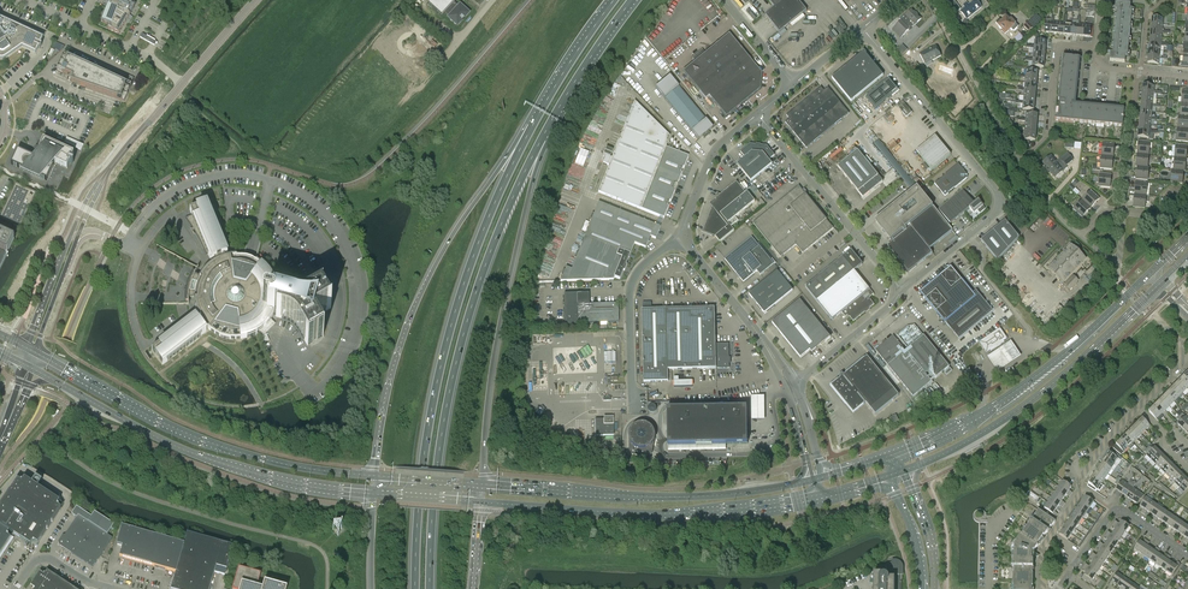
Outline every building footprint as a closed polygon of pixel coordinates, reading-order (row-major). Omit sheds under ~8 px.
[(108,6),(101,22),(110,26),(108,28),(119,34),(130,15),(128,14),(134,0),(110,0),(108,6)] [(460,6),(459,7),(454,3),(456,0),(431,0),(428,4),(441,16),(445,13),(449,17),(449,18),(457,26),(463,20),(468,14),(460,6)] [(710,0),(704,6),(713,15),(717,12),(719,14),(722,12),(710,0)] [(774,7),(765,15),(778,32),(779,33),(806,11),(798,0),(768,0),(774,7)] [(981,8),(975,0),(970,4),(968,2),(965,4),(967,6),(960,12),(967,19),(981,8)] [(954,1),(950,4),(956,13),(961,9),(954,1)] [(1129,41),(1130,34),(1131,27),(1131,19),(1132,12),(1130,12),(1131,5),(1115,3),(1115,5),(1110,4),(1109,12),(1112,12),(1115,13),(1111,53),(1110,53),(1110,61),(1125,63),(1126,56),(1128,56),(1128,48),(1129,41)] [(895,27),(892,30),(900,38),(903,35),(908,30),(910,29),(911,28),(915,24),(916,25),(922,19),(912,10),(910,12),(908,10),(902,16),(903,16),(900,19),(901,21),(895,27)] [(1152,17),(1151,24),(1163,25),(1164,15),(1157,14),(1157,18),(1152,17)] [(1024,26),(1029,32),(1038,23),(1036,22),(1037,21),(1033,17),(1027,23),(1024,26)] [(1000,19),(996,23),(999,26),(998,26),(1003,30),(1002,31),(1005,34),(1006,33),(1011,29),(1013,31),(1018,26),(1014,22),(1014,21),(1013,19),(1012,20),(1011,19),(1009,21),(1006,18),(1002,22),(1000,19)] [(1051,18),(1051,19),(1046,19),(1044,33),(1051,33),(1052,22),(1054,22),(1054,18),(1051,18)] [(1,60),(2,60),(4,60),(6,59),(22,48),(30,51),(36,54),(38,48),(40,49),(42,46),(40,45),(43,39),(41,38),(20,29),(0,19),(0,60),(1,60)] [(1058,34),(1064,35),(1065,23),(1067,23),(1067,20),(1064,19),(1064,23),(1059,23),(1058,34)] [(1071,35),(1077,36),(1078,24),(1079,25),(1080,21),(1077,21),(1077,24),(1072,24),(1071,35)] [(1162,30),(1163,25),(1151,24),(1151,31),(1162,32),(1162,33),(1166,33),(1166,31),(1162,30)] [(825,25),(820,30),(831,42),(836,37),(825,25)] [(754,65),(729,34),(705,53),(702,49),(692,58),(695,62),(683,72),(705,99),(709,96),(726,117),(737,108),(740,109),(740,106),(760,89),(761,74),(757,68),(757,65),(754,65)] [(1161,43),(1162,38),(1150,37),(1149,44),(1161,45),(1161,46),(1165,46),(1165,44),(1161,43)] [(1045,55),(1045,48),(1034,47),(1034,46),(1030,45),(1030,48),(1034,48),(1033,53),(1045,55)] [(936,46),(920,54),(925,65),(941,56),(936,46)] [(1160,56),(1160,51),(1149,50),(1148,56),(1160,58),(1160,59),(1163,59),(1163,57),(1160,56)] [(864,52),(832,78),(851,102),(883,75),(864,52)] [(72,78),(71,83),(124,101),(131,87),(63,56),(57,70),(71,77),(72,78)] [(1063,56),(1062,62),(1063,62),(1063,66),(1080,67),(1080,58),(1064,57),(1063,56)] [(1029,61),(1028,66),(1032,66),(1032,67),(1044,68),(1044,61),(1033,60),(1033,59),(1029,58),(1029,61)] [(1062,65),(1061,71),(1062,71),(1062,74),(1079,76),(1080,67),(1063,66),(1062,65)] [(1061,74),(1060,79),(1062,80),(1061,83),(1078,85),(1079,76),(1062,74),(1061,74)] [(1037,84),(1037,78),(1026,77),(1026,75),(1022,75),(1022,78),(1025,78),(1025,83),(1037,84)] [(655,88),(676,113),(698,140),(704,135),(707,133),(712,128),(669,76),(655,88)] [(898,91),(888,79),(866,98),(875,109),(898,91)] [(1060,83),(1059,88),(1061,88),(1060,92),(1077,93),(1078,85),(1061,83),(1060,83)] [(1143,85),(1142,92),(1154,93),(1154,94),(1157,94),(1158,92),(1154,91),(1154,86),(1143,85)] [(824,91),(821,87),(786,115),(789,119),(785,122),(807,148),(849,114),(828,87),(824,91)] [(1035,97),(1036,91),(1024,90),(1025,88),(1021,88),(1021,91),(1024,91),(1024,96),(1035,97)] [(1055,120),(1122,127),(1124,110),(1072,105),(1072,102),(1076,102),(1077,93),(1060,92),(1058,116),(1055,119),(1055,120)] [(1019,96),(1019,101),(1020,101),(1023,101),(1023,102),(1035,104),(1035,97),(1024,96),(1019,96)] [(1157,100),(1153,99),(1142,98),(1141,105),(1152,106),(1152,107),(1156,107),(1156,105),(1157,100)] [(897,106),(906,117),(912,112),(903,101),(897,106)] [(1034,110),(1035,104),(1023,102),(1023,101),(1020,101),(1019,103),(1023,104),(1022,109),(1034,110)] [(602,164),(608,166),(598,193),(663,219),(688,157),(665,148),(670,137),(634,102),(620,136),(619,136),(612,153),(613,154),(611,159),(605,157),(602,164)] [(1181,103),(1180,116),(1187,117),(1187,104),(1181,103)] [(1151,117),(1152,112),(1140,111),(1140,118),(1151,119),(1151,120),(1155,120),(1155,118),(1151,117)] [(1177,128),(1187,129),(1187,117),(1180,116),(1178,115),(1177,128)] [(1037,128),(1037,121),(1026,120),(1026,119),(1022,118),(1022,121),(1025,121),(1025,126),(1037,128)] [(1150,130),(1151,125),(1139,124),(1138,130),(1150,132),(1150,133),(1154,133),(1154,131),(1150,130)] [(1187,139),(1187,129),(1177,128),(1176,141),(1187,142),(1187,139)] [(1138,130),(1138,137),(1149,138),(1149,140),(1153,140),(1154,133),(1150,133),(1150,132),(1138,130)] [(1035,141),(1036,134),(1024,133),(1024,132),(1021,131),(1021,134),(1024,134),(1024,140),(1022,139),(1022,143),(1029,144),(1030,140),(1035,141)] [(916,151),(932,170),(951,155),(935,136),(916,151)] [(36,158),(17,150),(11,164),(47,181),(54,166),(52,166),(55,163),(67,169),(70,163),(71,164),(72,164),(73,163),(73,162),(73,161),(71,160),(73,154),(43,140),(40,148),(36,145),(33,148),(38,153),(37,155),(38,155),(36,158)] [(1138,141),(1137,154),(1149,155),(1150,142),(1138,141)] [(81,151),(83,145),(78,143),(75,148),(81,151)] [(1102,143),(1101,156),(1113,157),(1114,144),(1102,143)] [(751,181),(772,164),(769,160),(775,155),(767,146),(761,145),(760,146),(756,146),(755,144),(750,144),(740,152),(745,157),(737,164),(751,181)] [(1176,145),(1174,158),(1186,159),(1187,146),(1176,145)] [(603,155),(610,157),(613,151),(606,148),(603,155)] [(584,166),(588,151),(578,149),(574,164),(584,166)] [(858,151),(838,167),(863,198),(883,182),(858,151)] [(1051,156),(1043,162),(1055,177),(1063,171),(1067,168),(1066,166),(1073,160),(1068,154),(1061,160),(1060,159),(1056,162),(1051,156)] [(1147,168),(1149,155),(1137,154),(1136,167),(1137,167),(1147,168)] [(1112,170),(1113,157),(1101,156),(1100,169),(1112,170)] [(1185,172),(1186,159),(1174,158),(1173,170),(1183,171),(1185,172)] [(955,188),(959,185),(967,178),(967,175),(958,164),(944,175),(945,176),(938,181),(934,184),(945,196),(948,194),(948,193),(955,187),(955,188)] [(736,165),(732,169),(736,174),(741,171),(736,165)] [(1147,168),(1137,167),(1136,180),(1148,181),(1149,168),(1147,168)] [(1173,170),(1172,170),(1170,183),(1182,184),(1183,171),(1173,170)] [(1100,174),(1098,187),(1110,188),(1111,175),(1100,174)] [(734,231),(731,227),(739,221),(735,217),(755,201),(748,193),(747,195),(736,182),(721,195),(717,194),(713,205),(703,232),(712,235),(712,236),(716,237),(720,242),(734,231)] [(1136,182),(1134,195),(1146,196),(1147,183),(1136,182)] [(5,221),(20,228),(36,193),(16,184),(0,217),(0,219),(5,221)] [(803,253),(833,228),(820,211),(821,210),(818,206),(816,207),(799,186),(753,223),(781,257),(796,245),(803,253)] [(876,221),(885,232),(894,242),(908,232),(906,229),(933,207),(917,188),(876,221)] [(986,209),(979,200),(974,204),(963,190),(938,209),(950,224),(969,208),(974,213),(977,210),(980,213),(986,209)] [(1091,191),(1082,200),(1091,208),(1099,199),(1091,191)] [(1146,196),(1134,195),(1133,207),(1145,209),(1145,202),(1149,203),(1150,197),(1146,196)] [(1080,219),(1082,217),(1082,218),(1091,208),(1082,200),(1073,210),(1076,212),(1075,214),(1080,219)] [(195,317),(151,351),(162,365),(206,332),(203,329),(206,327),(209,329),(211,331),(214,333),(217,335),(220,336),(222,337),(226,338),(229,339),(232,339),(235,339),(239,339),(242,339),(244,338),(248,337),(250,337),(252,336),(256,334),(258,333),(260,331),(262,330),(265,327),(267,324),(270,321),(272,318),(273,315),(276,316),(276,317),(285,319),(288,320),(291,322),(292,323),(294,324),(296,326),(297,328),(307,346),(308,345),(309,344),(322,336),(323,337),(323,336),(314,320),(314,317),(331,308),(331,307),(330,308),(321,293),(322,293),(322,292),(306,301),(303,303),(300,304),(297,304),(295,304),(292,304),(288,303),(280,301),(280,302),(277,301),(277,298),(277,295),(277,292),(276,290),(276,287),(275,284),(274,281),(272,278),(271,275),(269,273),(267,271),(265,269),(263,267),(261,265),(259,263),(257,262),(254,261),(252,259),(251,259),(247,258),(243,257),(240,256),(238,256),(236,256),(235,256),(230,257),(225,257),(224,255),(227,254),(206,203),(206,204),(190,210),(190,209),(192,215),(185,218),(189,223),(192,228),(191,229),(191,228),(190,228),(194,234),(195,234),(193,231),(194,231),(197,236),(199,240),(202,247),(206,255),(208,254),(211,261),(214,259),(215,262),(212,263),(210,265),(208,266),(206,269),(204,270),(203,272),(201,275),(200,277),(195,274),(195,273),(194,272),(193,273),(192,274),(191,276),(191,277),(190,279),(189,281),(188,283),(187,283),(187,284),(186,284),(186,285),(186,286),(187,286),(187,287),(187,288),(186,288),(184,288),(185,288),(187,289),(187,290),(187,292),(186,293),(186,294),(186,296),(186,297),(186,299),(188,299),(188,297),(194,297),(194,299),(194,302),(194,303),(195,308),(196,312),(197,314),(200,319),(198,320),(195,317)] [(645,248),(650,237),(655,239),(660,228),(598,203),(571,270),(566,268),(560,282),(567,282),(613,280),(614,278),(620,280),(634,244),(645,248)] [(929,250),(953,231),(933,207),(906,229),(908,232),(928,256),(932,253),(929,250)] [(1008,249),(1019,238),(1005,221),(993,231),(1008,249)] [(998,261),(1008,249),(993,231),(981,241),(998,261)] [(928,256),(908,232),(894,242),(889,247),(892,251),(892,253),(893,253),(904,266),(904,267),(905,268),(909,272),(928,256)] [(14,240),(0,233),(0,270),(14,240)] [(725,259),(732,268),(743,282),(757,271),(760,276),(774,264),(759,246),(752,237),(725,259)] [(1084,259),(1071,246),(1063,255),(1048,270),(1062,282),(1084,259)] [(805,287),(817,301),(832,320),(841,312),(845,317),(848,315),(853,321),(865,312),(864,311),(868,307),(869,308),(874,304),(869,298),(874,294),(855,271),(863,264),(851,250),(805,287)] [(966,266),(969,263),(959,251),(959,252),(956,254),(966,266)] [(962,280),(951,267),(941,276),(942,277),(924,292),(928,297),(926,299),(959,339),(993,311),(976,291),(970,296),(959,282),(962,280)] [(749,294),(765,313),(793,290),(777,271),(749,294)] [(1077,281),(1073,276),(1065,285),(1069,289),(1077,281)] [(588,294),(564,295),(564,325),(577,325),(577,323),(618,322),(618,304),(589,305),(588,294)] [(800,300),(772,323),(801,358),(810,350),(812,352),(830,337),(800,300)] [(644,382),(668,382),(668,370),(716,369),(716,367),(718,367),(718,369),(729,368),(729,360),(729,344),(717,344),(717,345),(716,345),(715,308),(642,310),(644,382)] [(987,353),(1007,339),(1000,329),(980,343),(987,353)] [(893,335),(875,350),(888,365),(887,366),(913,397),(932,382),(925,374),(930,370),(911,346),(906,351),(893,335)] [(924,336),(911,346),(930,370),(936,378),(949,367),(924,336)] [(1011,343),(987,360),(991,366),(997,374),(1021,358),(1015,349),(1011,343)] [(615,362),(615,351),(604,352),(604,362),(615,362)] [(867,357),(844,376),(831,386),(853,413),(866,403),(875,415),(899,395),(867,357)] [(965,378),(971,374),(961,361),(955,365),(965,378)] [(674,377),(674,387),(692,387),(692,380),(679,381),(679,377),(674,377)] [(1187,388),(1187,381),(1183,377),(1179,381),(1187,389),(1187,388)] [(1183,393),(1187,389),(1179,381),(1175,385),(1183,393)] [(1178,398),(1183,393),(1175,385),(1170,390),(1178,398)] [(1174,402),(1178,398),(1170,390),(1166,394),(1174,402)] [(1170,406),(1174,402),(1166,394),(1162,398),(1170,406)] [(764,398),(752,398),(752,422),(765,422),(764,398)] [(1165,411),(1170,406),(1162,398),(1157,403),(1165,411)] [(1165,411),(1157,403),(1153,407),(1161,415),(1165,411)] [(655,405),(654,405),(654,404),(653,404),(652,404),(651,404),(651,405),(650,405),(649,406),(649,407),(648,407),(648,408),(648,409),(648,410),(649,410),(649,411),(650,412),(652,413),(653,413),(654,412),(655,412),(656,411),(656,410),(657,409),(657,408),(656,407),(656,406),(655,405)] [(667,409),(668,416),(668,440),(668,445),(748,444),(748,439),(748,427),(747,407),(667,409)] [(1163,417),(1161,415),(1153,407),(1149,412),(1159,422),(1163,417)] [(896,415),(890,418),(893,424),(899,420),(896,415)] [(1187,423),(1187,418),(1186,416),(1178,424),(1182,429),(1187,423)] [(1150,426),(1142,418),(1138,423),(1146,430),(1150,426)] [(613,419),(604,420),(595,420),(595,436),(614,436),(614,425),(613,425),(613,419)] [(646,450),(653,452),(655,439),(655,437),(656,436),(655,434),(655,432),(655,431),(653,429),(652,427),(651,426),(650,425),(649,425),(647,424),(646,424),(645,423),(642,423),(641,423),(640,423),(639,424),(637,424),(636,425),(635,425),(634,426),(633,427),(631,429),(631,430),(630,431),(630,432),(629,433),(629,435),(629,436),(629,437),(629,449),(629,450),(630,451),(630,452),(631,453),(632,453),(632,454),(633,454),(640,455),(641,455),(642,455),(643,455),(644,454),(645,453),(646,452),(646,450)] [(1146,430),(1138,423),(1133,427),(1141,435),(1146,430)] [(1137,439),(1141,435),(1133,427),(1129,431),(1137,439)] [(1133,443),(1137,439),(1129,431),(1125,436),(1133,443)] [(1125,436),(1120,440),(1128,448),(1130,450),(1135,446),(1133,443),(1125,436)] [(1121,455),(1128,448),(1120,440),(1116,445),(1113,448),(1121,455)] [(1151,460),(1159,452),(1155,447),(1147,455),(1151,460)] [(1109,453),(1106,458),(1117,466),(1121,461),(1122,458),(1120,457),(1112,450),(1110,453),(1109,453)] [(1159,452),(1151,460),(1156,465),(1164,456),(1159,452)] [(1164,456),(1156,465),(1161,469),(1169,461),(1164,456)] [(1102,463),(1111,469),(1114,471),(1117,466),(1106,458),(1102,463)] [(1169,461),(1161,469),(1165,474),(1173,466),(1169,461)] [(1108,474),(1111,469),(1102,463),(1099,468),(1108,474)] [(1173,466),(1165,474),(1170,478),(1178,470),(1173,466)] [(1104,479),(1108,474),(1099,468),(1095,473),(1104,479)] [(1178,470),(1170,478),(1175,483),(1183,475),(1178,470)] [(1101,484),(1104,479),(1095,473),(1092,478),(1101,484)] [(1183,475),(1175,483),(1179,487),(1187,479),(1183,475)] [(11,537),(8,535),(8,534),(7,533),(9,531),(31,545),(33,542),(34,543),(35,542),(38,544),(61,509),(58,507),(59,505),(57,505),(59,502),(24,478),(22,481),(21,480),(20,481),(17,479),(0,505),(0,553),(11,537)] [(1089,484),(1087,486),(1089,487),(1096,492),(1097,490),(1100,491),(1103,486),(1101,484),(1092,478),(1088,483),(1089,484)] [(1179,487),(1184,492),(1187,488),(1187,480),(1187,479),(1179,487)] [(1121,494),(1128,484),(1122,480),(1116,490),(1121,494)] [(1128,484),(1121,494),(1127,497),(1133,488),(1136,484),(1131,480),(1128,484)] [(1059,487),(1071,495),(1072,493),(1069,490),(1071,487),(1063,481),(1059,487)] [(1055,492),(1064,498),(1066,495),(1070,497),(1071,495),(1059,487),(1055,492)] [(1133,488),(1127,497),(1132,501),(1139,491),(1133,488)] [(1139,491),(1132,501),(1138,505),(1144,495),(1139,491)] [(1031,492),(1028,495),(1036,500),(1038,497),(1031,492)] [(1052,497),(1064,506),(1065,504),(1062,501),(1064,498),(1055,492),(1052,497)] [(1081,502),(1090,508),(1094,502),(1085,496),(1081,502)] [(1048,503),(1057,509),(1059,505),(1062,508),(1064,506),(1052,497),(1048,503)] [(1141,512),(1143,513),(1151,501),(1146,498),(1140,506),(1143,508),(1141,512)] [(1151,501),(1143,513),(1145,515),(1147,511),(1151,514),(1157,505),(1151,501)] [(1081,502),(1078,507),(1086,513),(1090,508),(1081,502)] [(1056,517),(1058,514),(1054,512),(1057,509),(1048,503),(1044,508),(1056,517)] [(1162,509),(1157,505),(1151,514),(1154,516),(1152,519),(1154,521),(1162,509)] [(1086,513),(1078,507),(1074,513),(1083,518),(1086,513)] [(94,513),(91,517),(76,508),(71,514),(71,515),(76,518),(63,539),(63,544),(66,545),(65,546),(66,549),(93,567),(112,538),(107,535),(114,525),(94,513)] [(1167,512),(1162,509),(1154,521),(1156,522),(1158,519),(1161,521),(1167,512)] [(1038,556),(1039,556),(1033,552),(1039,544),(1040,544),(1043,540),(1042,540),(1053,524),(1054,524),(1055,522),(1038,510),(1035,516),(1035,517),(1029,526),(1028,525),(1021,536),(1021,537),(1014,547),(1013,547),(1013,562),(1014,562),(1014,573),(1013,573),(1012,586),(1013,586),(1013,588),(1032,588),(1032,586),(1033,586),(1033,573),(1032,573),(1032,557),(1033,557),(1033,555),(1034,555),(1035,554),(1038,556)] [(1167,512),(1161,521),(1165,523),(1162,527),(1164,528),(1173,516),(1167,512)] [(1070,518),(1079,524),(1083,518),(1074,513),(1070,518)] [(1178,520),(1173,516),(1164,528),(1166,529),(1169,526),(1172,528),(1178,520)] [(1067,523),(1075,529),(1079,524),(1070,518),(1067,523)] [(1178,520),(1172,528),(1176,531),(1173,534),(1175,536),(1183,524),(1178,520)] [(1119,524),(1115,521),(1113,524),(1125,532),(1129,527),(1125,524),(1121,521),(1119,524)] [(1063,529),(1072,534),(1075,529),(1067,523),(1063,529)] [(1122,537),(1125,532),(1113,524),(1112,527),(1116,529),(1114,532),(1122,537)] [(1183,524),(1175,536),(1177,537),(1180,533),(1183,536),(1187,528),(1187,527),(1183,524)] [(174,578),(171,588),(210,588),(214,573),(225,576),(233,546),(187,533),(184,544),(122,526),(116,545),(122,546),(119,557),(175,572),(173,577),(174,577),(174,578)] [(326,535),(343,535),(343,527),(340,527),(340,526),(325,527),(326,535)] [(1063,529),(1059,534),(1068,540),(1072,534),(1063,529)] [(1112,535),(1108,532),(1106,535),(1118,543),(1122,537),(1114,532),(1112,535)] [(1114,548),(1118,543),(1106,535),(1104,537),(1108,540),(1106,543),(1114,548)] [(1143,543),(1140,541),(1137,545),(1134,549),(1139,553),(1147,541),(1145,540),(1143,543)] [(1147,541),(1139,553),(1145,557),(1151,549),(1147,546),(1150,543),(1147,541)] [(1104,546),(1100,543),(1099,545),(1111,554),(1114,548),(1106,543),(1104,546)] [(1107,559),(1111,554),(1099,545),(1097,548),(1101,551),(1099,553),(1107,559)] [(1151,549),(1145,557),(1150,561),(1158,549),(1156,547),(1154,551),(1151,549)] [(1158,549),(1150,561),(1155,564),(1161,556),(1158,554),(1160,550),(1158,549)] [(1103,564),(1107,559),(1099,553),(1097,556),(1093,553),(1091,556),(1103,564)] [(1161,556),(1155,564),(1161,568),(1169,556),(1167,555),(1165,558),(1161,556)] [(1091,556),(1089,559),(1093,562),(1092,564),(1100,570),(1103,564),(1091,556)] [(1169,556),(1161,568),(1166,572),(1172,563),(1169,561),(1171,558),(1169,556)] [(871,583),(874,583),(874,588),(900,588),(900,580),(902,580),(902,569),(902,568),(902,567),(902,566),(901,565),(901,564),(900,564),(900,563),(899,563),(898,562),(897,562),(896,562),(895,562),(894,562),(893,562),(892,562),(874,571),(874,575),(874,580),(871,580),(871,583)] [(1175,571),(1180,564),(1180,563),(1178,562),(1175,565),(1172,563),(1166,572),(1172,575),(1175,571)] [(1096,575),(1100,570),(1092,564),(1090,566),(1086,564),(1084,567),(1096,575)] [(233,588),(234,588),(263,588),(257,587),(261,574),(239,567),(233,588)] [(1084,567),(1082,569),(1086,572),(1084,575),(1082,578),(1090,584),(1092,581),(1092,580),(1096,575),(1084,567)] [(47,571),(45,574),(44,573),(43,574),(40,572),(31,586),(34,588),(33,588),(75,588),(47,571)] [(1118,573),(1109,585),(1112,586),(1114,583),(1117,585),(1123,577),(1118,573)] [(1117,585),(1121,587),(1119,588),(1123,588),(1128,580),(1123,577),(1117,585)] [(1123,588),(1130,588),(1134,584),(1128,580),(1123,588)]
